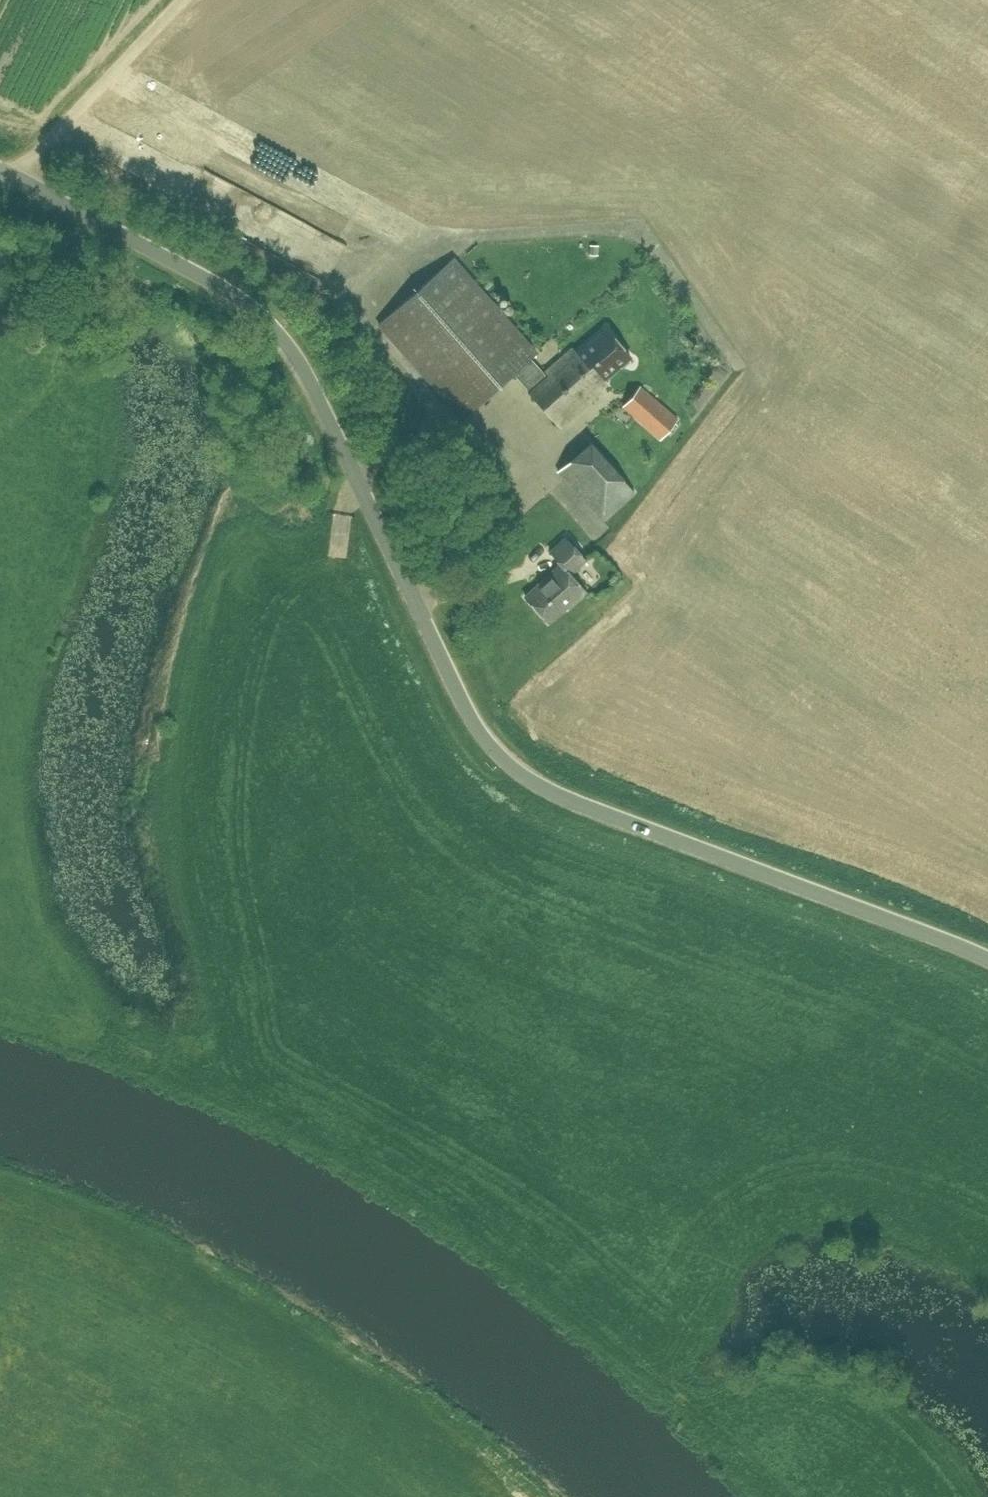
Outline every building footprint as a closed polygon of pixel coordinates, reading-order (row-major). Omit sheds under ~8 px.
[(598,388),(632,358),(607,329),(576,356),(573,352),(546,375),(531,358),(537,353),(454,258),(380,323),(464,418),(515,372),(528,387),(528,388),(561,426),(601,392),(598,388)] [(547,360),(564,348),(559,342),(542,353),(547,360)] [(660,441),(679,419),(641,387),(623,408),(660,441)] [(588,442),(556,472),(601,521),(633,492),(588,442)] [(569,608),(586,592),(570,573),(586,559),(567,538),(551,553),(561,565),(526,597),(549,622),(567,606),(569,608)]
